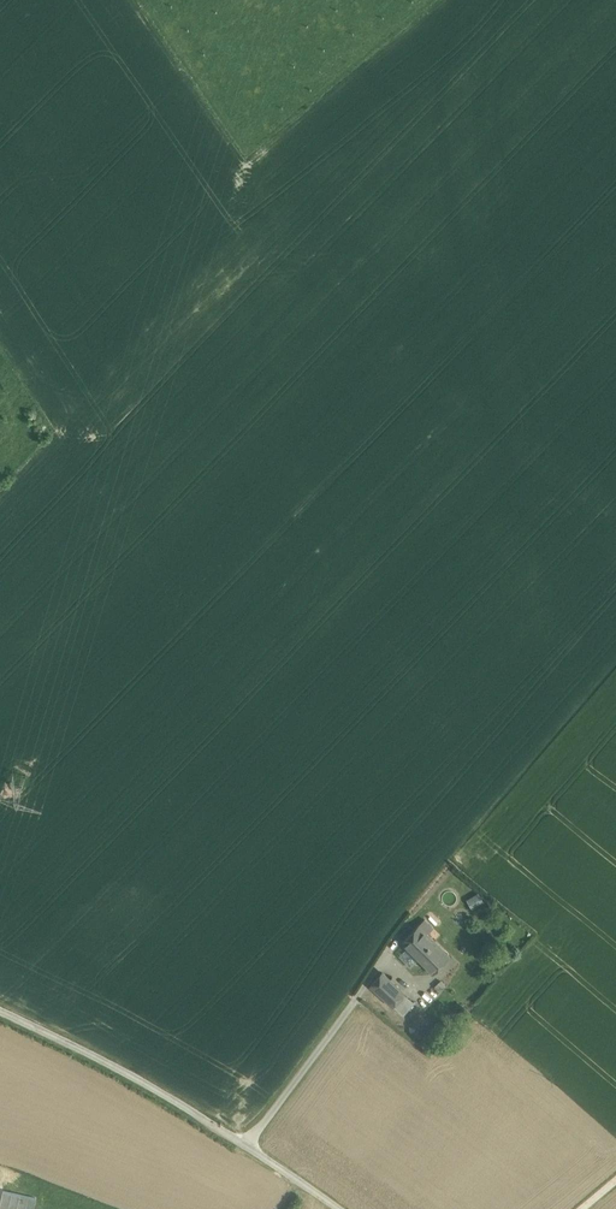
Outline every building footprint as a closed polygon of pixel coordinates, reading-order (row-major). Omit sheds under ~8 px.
[(483,902),(478,893),(467,899),(472,908),(483,902)] [(428,915),(435,926),(441,922),(433,911),(428,915)] [(424,921),(418,927),(425,934),(431,928),(424,921)] [(425,934),(418,927),(401,945),(405,949),(417,961),(431,974),(448,957),(425,934)] [(417,961),(405,949),(399,956),(410,968),(417,961)] [(403,994),(381,974),(370,986),(393,1006),(403,994)] [(414,1003),(403,994),(393,1006),(403,1015),(414,1003)] [(3,1191),(0,1206),(0,1207),(11,1208),(33,1208),(36,1198),(3,1191)]
